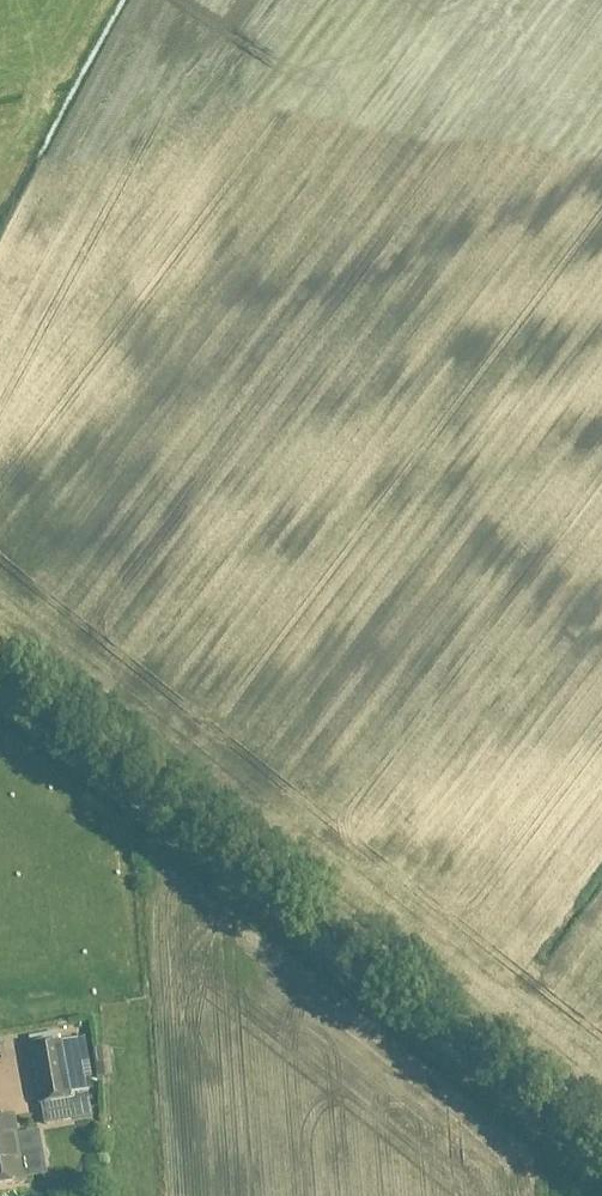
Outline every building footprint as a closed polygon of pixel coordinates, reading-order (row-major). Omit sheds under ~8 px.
[(70,1101),(60,1045),(30,1050),(40,1107),(70,1101)] [(0,1122),(0,1189),(24,1185),(22,1173),(25,1172),(28,1168),(27,1159),(22,1156),(19,1156),(13,1119),(0,1122)]
